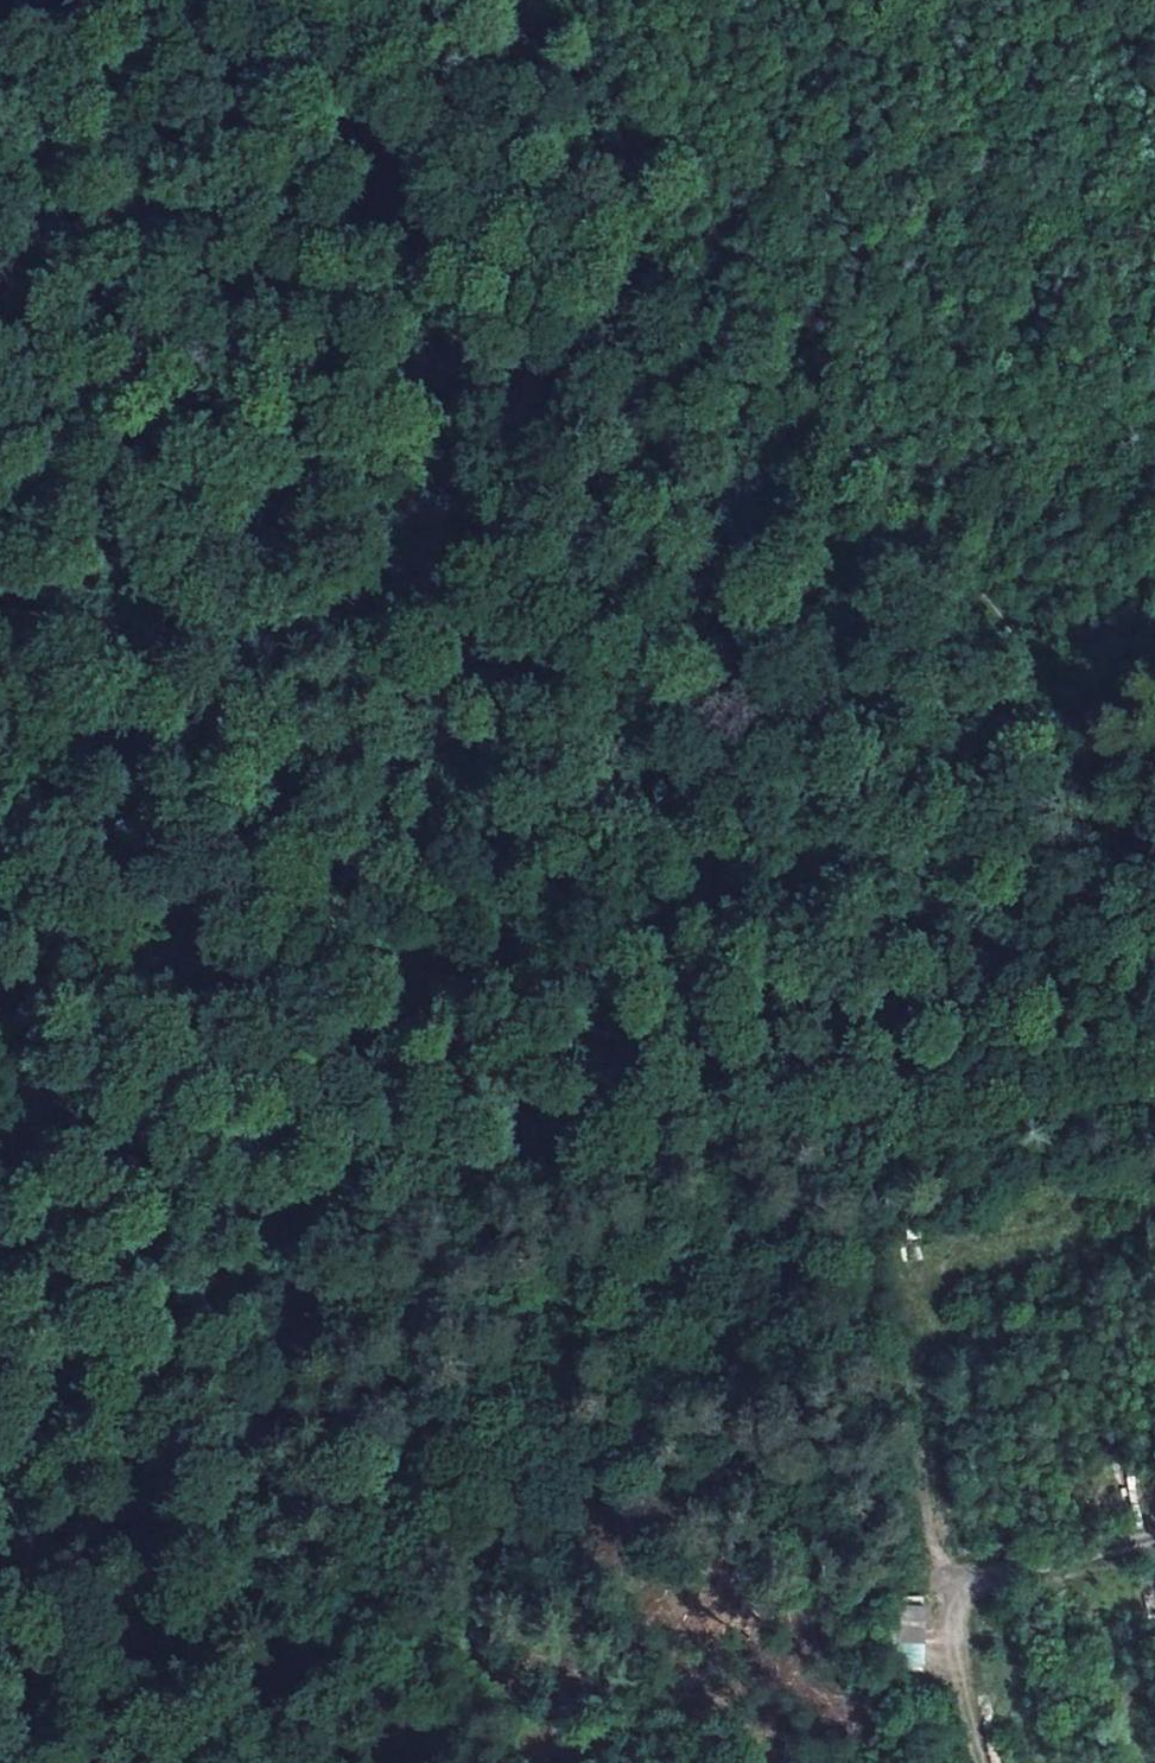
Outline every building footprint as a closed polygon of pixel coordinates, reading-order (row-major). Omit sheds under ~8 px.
[(898,1669),(923,1671),(927,1607),(901,1606),(898,1669)]
